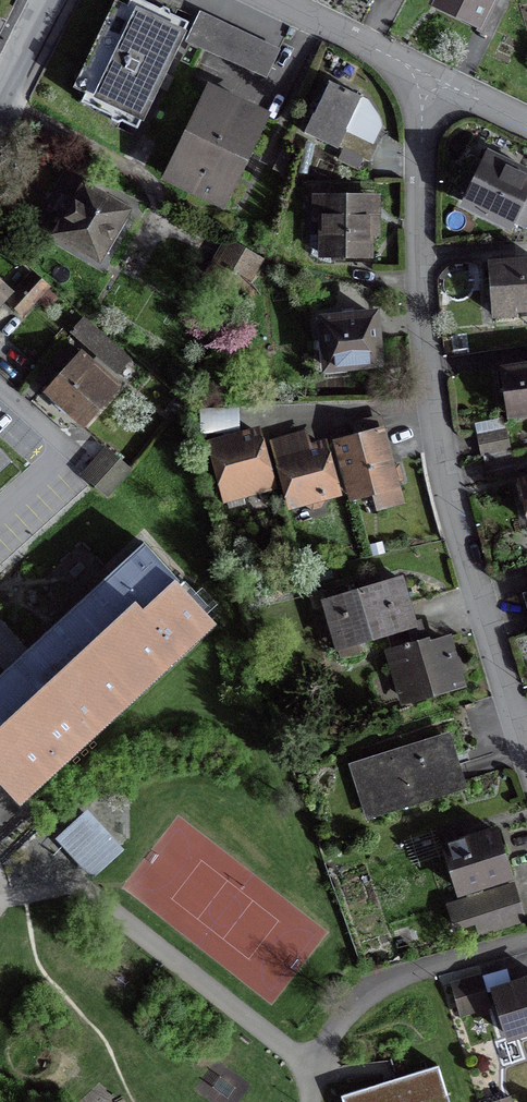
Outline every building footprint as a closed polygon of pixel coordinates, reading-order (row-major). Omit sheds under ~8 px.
[(438,3),(477,22),(488,0),(439,0),(438,3)] [(172,17),(168,16),(167,11),(162,9),(158,11),(139,2),(124,32),(115,28),(93,75),(104,80),(90,109),(109,118),(110,122),(115,124),(119,123),(135,130),(186,24),(172,17)] [(262,78),(274,54),(197,17),(186,41),(262,78)] [(327,83),(303,134),(336,150),(337,149),(368,164),(376,146),(345,132),(361,99),(327,83)] [(220,205),(262,117),(209,92),(167,179),(220,205)] [(489,155),(464,205),(507,226),(509,223),(521,229),(526,220),(526,221),(526,202),(520,199),(526,186),(526,173),(489,155)] [(64,221),(56,235),(96,259),(124,213),(83,189),(75,202),(74,202),(63,221),(64,221)] [(321,220),(321,258),(367,258),(367,237),(374,237),(374,218),(367,218),(367,198),(315,198),(315,220),(321,220)] [(260,261),(228,242),(217,261),(232,269),(222,286),(239,296),(260,261)] [(488,266),(491,312),(526,310),(526,263),(488,266)] [(46,288),(32,275),(7,302),(21,315),(46,288)] [(372,316),(320,322),(325,369),(377,364),(372,316)] [(116,351),(82,320),(70,333),(105,363),(116,351)] [(81,355),(47,393),(81,425),(113,390),(110,387),(113,384),(81,355)] [(501,370),(508,417),(526,414),(526,366),(501,370)] [(504,432),(477,437),(480,455),(507,449),(504,432)] [(241,497),(270,489),(255,433),(210,446),(228,509),(243,505),(241,497)] [(388,467),(379,433),(337,445),(351,497),(393,486),(392,484),(399,480),(396,468),(388,467)] [(320,498),(335,494),(322,446),(277,458),(290,506),(304,502),(305,506),(311,509),(318,507),(321,501),(320,498)] [(105,451),(82,477),(105,497),(128,471),(105,451)] [(483,464),(486,480),(514,474),(514,471),(526,468),(526,455),(483,464)] [(17,801),(210,623),(175,584),(177,582),(142,544),(0,674),(0,782),(17,801)] [(412,625),(398,580),(323,603),(340,657),(336,643),(354,638),(355,643),(363,640),(384,634),(412,626),(412,625)] [(417,624),(412,625),(412,626),(384,634),(404,702),(458,686),(445,641),(424,648),(417,624)] [(446,740),(368,765),(382,809),(460,784),(446,740)] [(85,811),(54,840),(91,880),(122,851),(85,811)] [(493,832),(445,847),(459,893),(507,877),(493,832)] [(511,887),(448,907),(454,928),(475,921),(479,933),(493,928),(493,929),(521,920),(511,887)] [(483,992),(479,977),(450,985),(459,1016),(486,1008),(481,992),(483,992)] [(492,993),(506,1037),(526,1030),(526,982),(492,993)] [(340,1097),(342,1101),(447,1101),(436,1067),(340,1097)]
